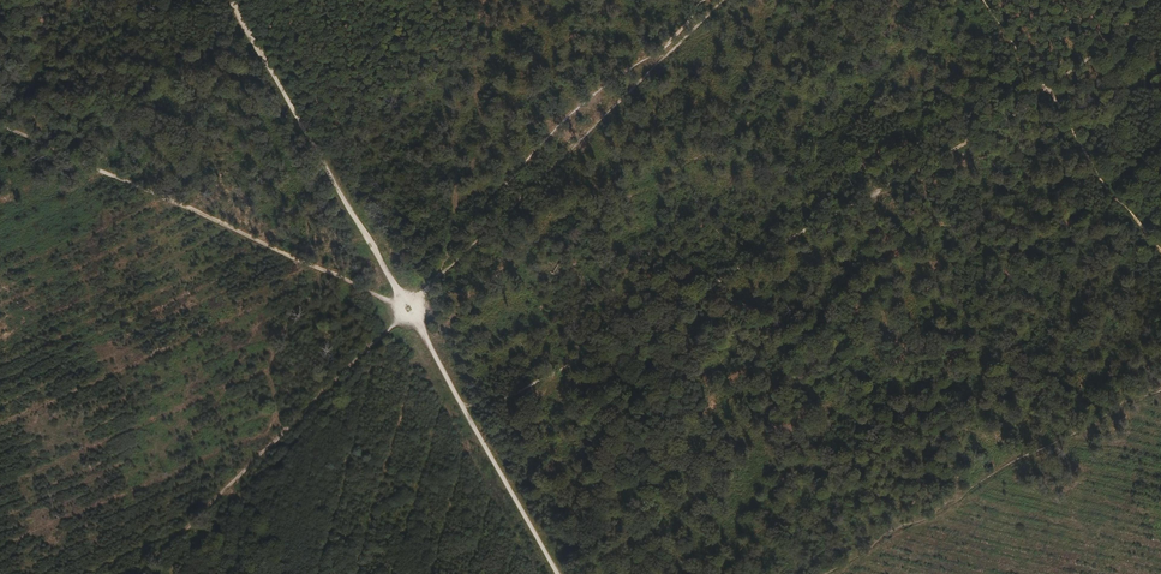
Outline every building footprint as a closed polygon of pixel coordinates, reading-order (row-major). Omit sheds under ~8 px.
[(400,365),(402,353),(393,351),(390,363),(400,365)]
